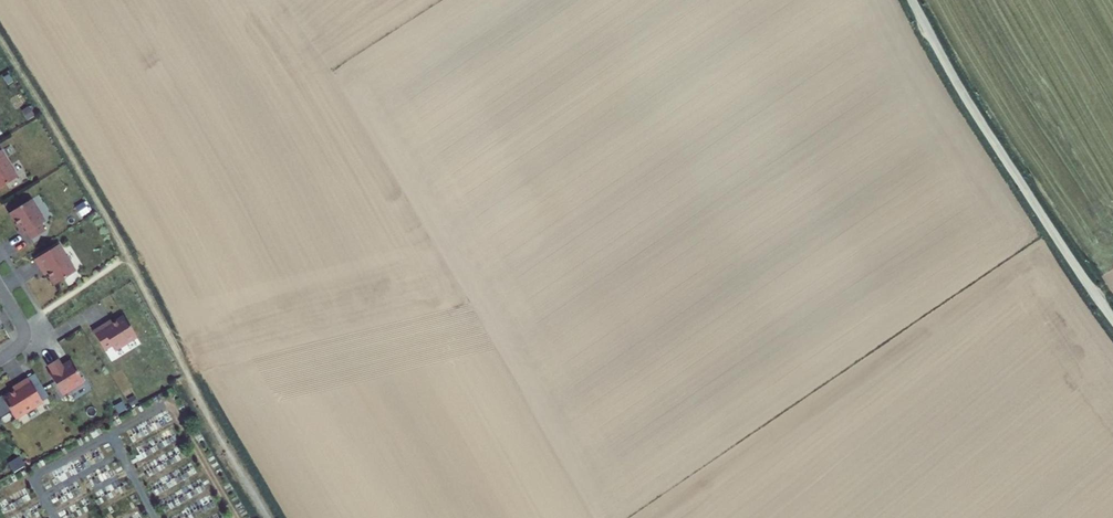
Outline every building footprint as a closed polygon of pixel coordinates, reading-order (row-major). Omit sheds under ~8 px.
[(27,120),(35,116),(29,105),(21,110),(27,120)] [(16,178),(0,152),(0,188),(16,178)] [(30,200),(9,213),(23,235),(26,233),(30,240),(45,231),(40,224),(44,222),(30,200)] [(54,247),(30,262),(38,275),(41,273),(43,276),(50,287),(71,274),(54,247)] [(106,322),(92,331),(104,350),(111,346),(114,351),(136,337),(123,316),(112,323),(109,325),(106,322)] [(52,372),(49,374),(62,395),(83,382),(70,361),(61,366),(57,359),(47,365),(52,372)] [(44,401),(29,377),(16,385),(18,388),(15,390),(4,397),(17,417),(44,401)]
